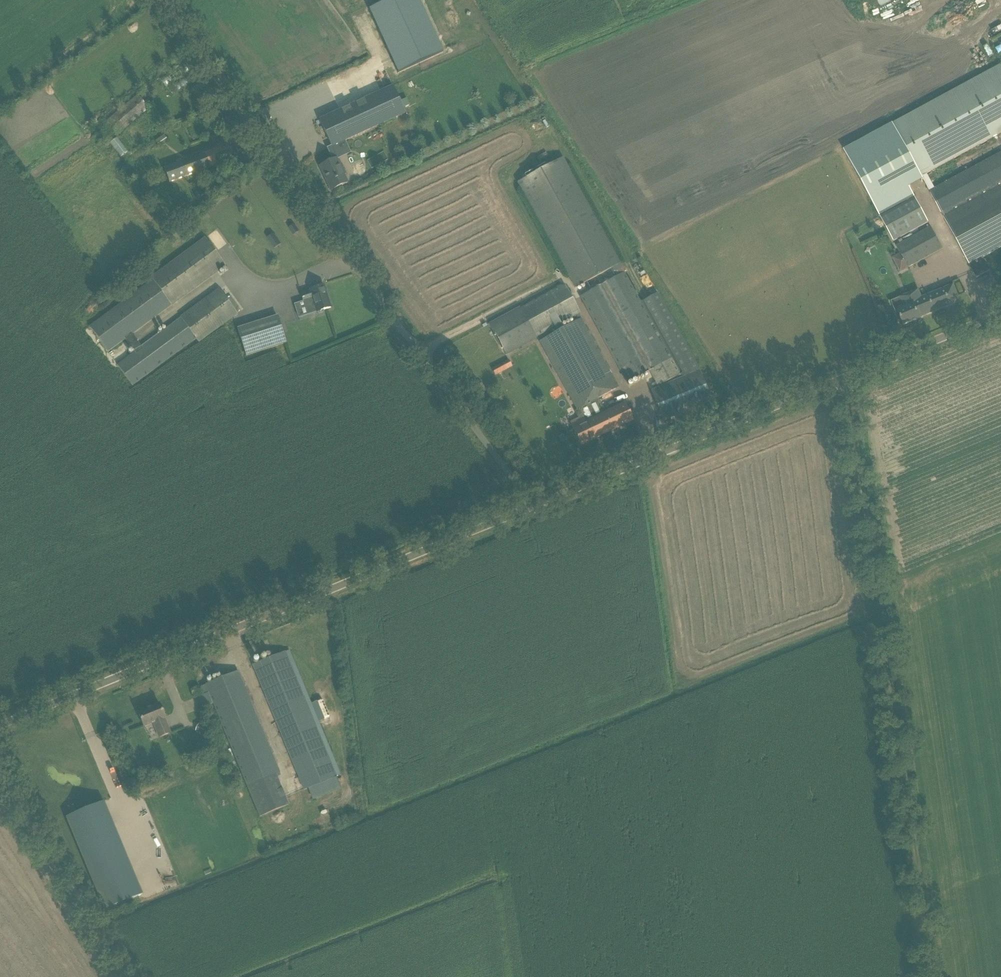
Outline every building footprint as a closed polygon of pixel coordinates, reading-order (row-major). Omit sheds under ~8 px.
[(369,9),(392,58),(398,72),(443,52),(420,0),(390,0),(369,9)] [(984,74),(1000,106),(1000,64),(984,74)] [(187,76),(175,86),(178,91),(191,80),(187,76)] [(319,120),(332,147),(405,113),(393,86),(319,120)] [(108,121),(119,134),(150,107),(140,95),(108,121)] [(896,122),(973,263),(1000,247),(1000,210),(940,98),(896,122)] [(892,123),(844,150),(880,216),(914,197),(909,187),(923,180),(892,123)] [(405,144),(402,152),(412,156),(415,147),(405,144)] [(164,167),(169,181),(232,159),(227,145),(164,167)] [(319,166),(330,192),(349,183),(345,175),(347,174),(342,164),(340,165),(337,158),(319,166)] [(517,183),(575,289),(621,263),(563,158),(517,183)] [(880,216),(894,242),(928,223),(914,197),(880,216)] [(896,246),(908,268),(943,249),(931,227),(896,246)] [(267,238),(274,248),(280,244),(273,234),(267,238)] [(117,366),(133,386),(196,339),(199,343),(241,312),(230,297),(227,300),(219,290),(142,347),(133,334),(225,266),(205,238),(152,277),(154,280),(90,327),(109,352),(126,340),(135,352),(117,366)] [(651,391),(664,421),(712,401),(699,369),(658,293),(643,301),(642,300),(640,301),(624,272),(580,297),(627,383),(649,371),(658,389),(651,391)] [(519,307),(489,324),(506,356),(537,339),(536,337),(580,313),(565,284),(520,308),(519,307)] [(897,311),(903,324),(920,317),(919,315),(931,310),(932,311),(955,301),(955,300),(958,299),(952,284),(934,291),(935,293),(921,299),(919,293),(911,297),(910,293),(900,298),(904,308),(897,311)] [(305,306),(308,315),(331,308),(324,286),(308,291),(308,292),(301,294),(304,302),(305,302),(306,306),(305,306)] [(237,329),(246,356),(286,343),(277,317),(237,329)] [(539,343),(577,411),(619,388),(581,319),(539,343)] [(511,360),(492,367),(495,375),(514,368),(511,360)] [(482,383),(475,387),(480,395),(486,392),(482,383)] [(633,420),(624,403),(587,420),(585,416),(569,423),(581,446),(633,420)] [(285,652),(253,666),(304,790),(336,777),(285,652)] [(213,703),(259,816),(289,804),(282,788),(278,790),(276,783),(280,782),(276,774),(280,773),(238,672),(201,687),(204,694),(198,697),(203,708),(213,703)] [(153,723),(159,739),(172,733),(160,704),(138,713),(144,727),(153,723)] [(200,724),(197,732),(205,736),(208,728),(200,724)] [(66,817),(105,910),(142,895),(104,802),(66,817)]
